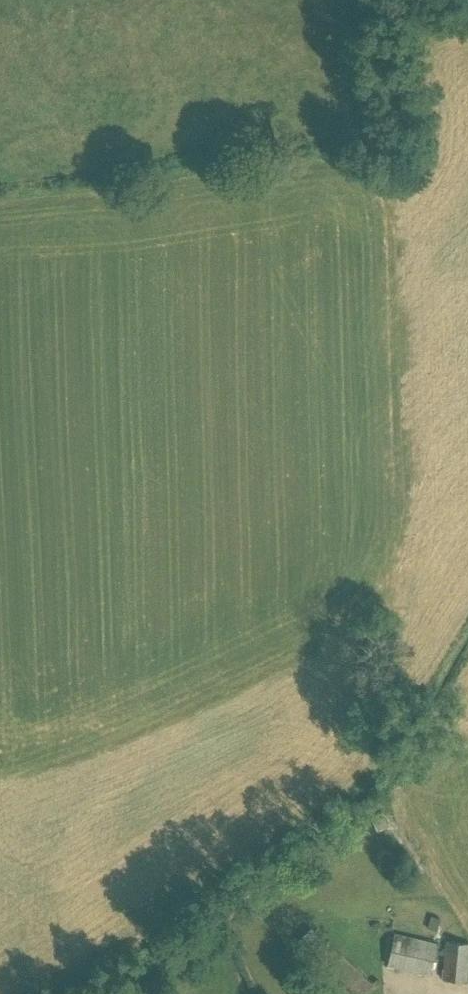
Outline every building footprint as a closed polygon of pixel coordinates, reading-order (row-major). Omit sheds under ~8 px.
[(436,930),(439,918),(430,916),(427,927),(436,930)] [(388,965),(431,975),(435,941),(393,933),(388,965)] [(467,981),(467,967),(467,943),(445,941),(442,979),(467,981)]
